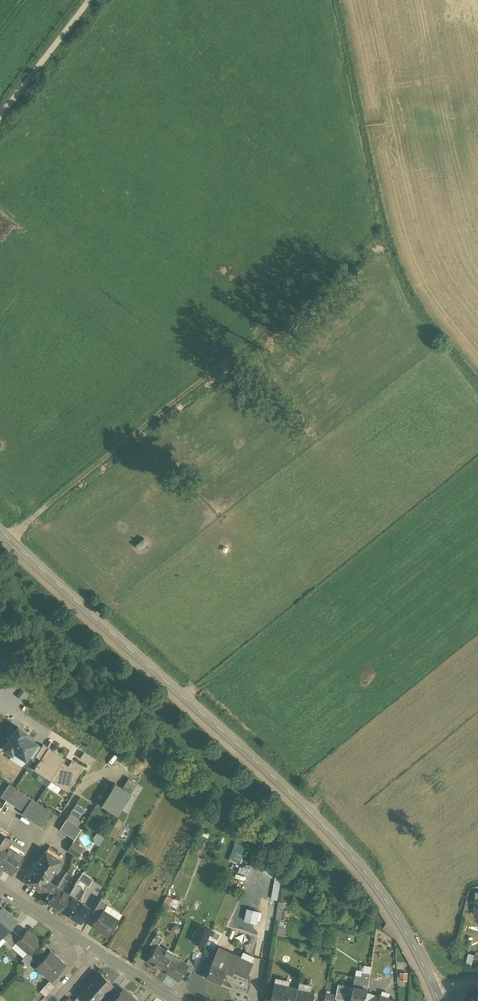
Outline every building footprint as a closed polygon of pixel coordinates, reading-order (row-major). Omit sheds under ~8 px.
[(3,739),(8,742),(16,730),(11,727),(3,739)] [(8,742),(3,750),(12,755),(14,753),(26,760),(28,757),(37,744),(24,736),(26,733),(18,728),(16,730),(8,742)] [(42,747),(37,744),(28,757),(33,760),(42,747)] [(36,757),(41,761),(48,749),(43,746),(36,757)] [(34,771),(51,782),(63,763),(66,760),(48,749),(41,761),(34,771)] [(81,759),(92,767),(96,761),(84,753),(81,759)] [(51,782),(68,792),(83,769),(72,762),(69,767),(63,763),(51,782)] [(137,784),(128,779),(122,789),(131,794),(137,784)] [(122,789),(116,785),(103,807),(118,816),(131,794),(122,789)] [(13,791),(8,787),(1,798),(7,801),(13,791)] [(31,800),(15,789),(13,791),(7,801),(23,812),(31,800)] [(51,813),(31,800),(23,812),(22,814),(41,827),(51,813)] [(81,815),(73,809),(70,814),(78,820),(81,815)] [(78,820),(70,814),(66,820),(78,827),(81,823),(77,821),(78,820)] [(78,827),(66,820),(59,830),(74,840),(81,830),(78,827)] [(7,847),(12,840),(0,833),(0,857),(7,847)] [(242,836),(239,843),(248,847),(251,839),(242,836)] [(82,849),(73,843),(68,851),(77,857),(82,849)] [(232,860),(243,863),(247,848),(236,844),(232,860)] [(7,847),(0,857),(0,866),(11,873),(22,857),(7,847)] [(45,850),(25,882),(41,892),(47,882),(61,861),(45,850)] [(93,880),(83,873),(78,880),(86,885),(86,886),(88,888),(93,880)] [(75,886),(63,879),(57,888),(50,898),(48,902),(60,910),(75,886)] [(78,880),(75,886),(82,891),(86,886),(86,885),(78,880)] [(47,882),(41,892),(50,898),(57,888),(47,882)] [(82,891),(75,886),(60,910),(72,918),(82,903),(77,900),(82,891)] [(108,904),(101,899),(95,911),(100,914),(103,910),(103,911),(108,904)] [(89,908),(82,903),(72,918),(80,923),(89,908)] [(282,918),(282,937),(288,937),(288,903),(280,903),(280,918),(282,918)] [(0,910),(0,939),(1,937),(10,928),(16,921),(2,908),(0,910)] [(103,911),(103,910),(100,914),(93,926),(102,932),(102,931),(109,935),(118,920),(103,911)] [(259,913),(248,910),(245,921),(247,922),(248,919),(257,921),(259,913)] [(199,927),(193,942),(203,946),(210,932),(199,927)] [(10,928),(1,937),(6,941),(14,932),(10,928)] [(40,942),(27,930),(21,937),(16,942),(16,943),(29,954),(40,942)] [(21,937),(14,932),(6,941),(13,947),(16,943),(16,942),(21,937)] [(163,938),(156,934),(149,945),(154,949),(156,946),(158,946),(163,938)] [(158,946),(156,946),(154,949),(147,961),(162,971),(172,955),(165,951),(158,946)] [(241,960),(218,950),(212,962),(222,967),(223,964),(228,966),(227,969),(247,977),(252,965),(241,960)] [(66,965),(50,951),(35,967),(51,981),(66,965)] [(254,958),(244,954),(241,960),(251,964),(254,958)] [(180,960),(172,955),(162,971),(178,981),(188,966),(179,960),(180,960)] [(222,967),(212,962),(205,979),(220,985),(227,969),(228,966),(223,964),(222,967)] [(29,965),(21,975),(26,979),(34,970),(29,965)] [(80,995),(87,1000),(98,1000),(99,1000),(112,986),(98,974),(80,995)] [(356,976),(353,988),(354,988),(351,1000),(365,1000),(367,991),(369,979),(362,978),(356,976)] [(54,987),(49,982),(40,992),(45,997),(54,987)] [(312,986),(300,983),(298,990),(310,993),(312,986)] [(275,984),(271,1000),(296,1000),(298,990),(292,989),(292,988),(275,984)] [(339,984),(335,999),(345,1000),(351,1000),(354,988),(353,988),(339,984)] [(298,990),(296,1000),(313,1000),(315,993),(310,993),(298,990)] [(123,991),(114,1000),(135,1000),(123,991)]
